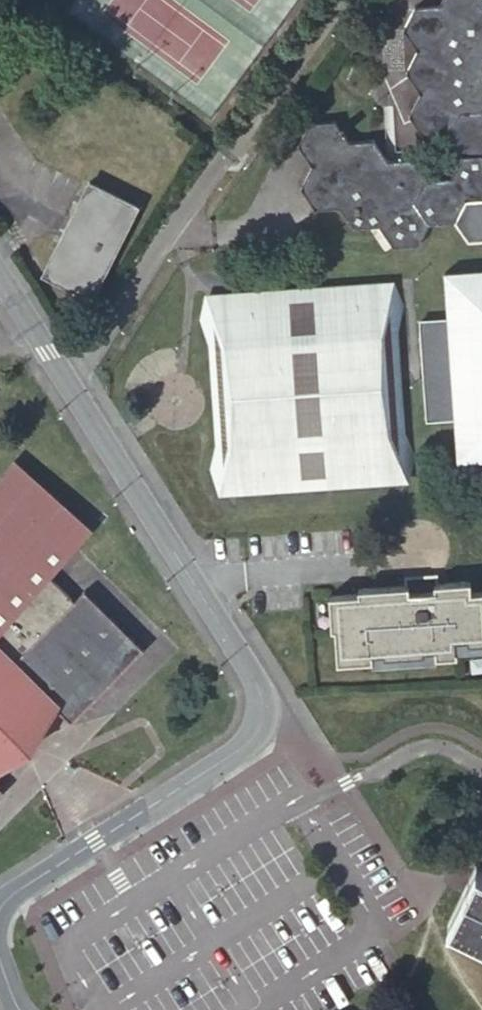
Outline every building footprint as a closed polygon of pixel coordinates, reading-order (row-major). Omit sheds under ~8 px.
[(439,4),(414,6),(403,30),(416,50),(405,73),(419,94),(408,116),(423,137),(447,135),(461,156),(450,177),(427,178),(413,158),(388,159),(374,138),(350,140),(336,119),(309,121),(297,145),(310,164),(298,187),(314,210),(340,208),(353,228),(379,227),(393,247),(419,246),(430,224),(455,223),(466,200),(481,199),(481,0),(441,0),(439,4)] [(91,299),(137,206),(89,183),(43,275),(91,299)] [(457,418),(460,458),(458,461),(458,462),(459,462),(461,459),(481,458),(481,273),(450,275),(446,272),(445,272),(445,273),(449,276),(451,319),(422,321),(428,420),(457,418)] [(408,432),(401,329),(406,306),(392,280),(211,292),(201,323),(210,338),(217,449),(211,466),(225,495),(405,483),(415,455),(408,432)] [(404,470),(393,294),(376,295),(376,291),(373,290),(373,295),(347,297),(347,292),(344,292),(344,297),(319,299),(318,294),(315,294),(316,299),(291,300),(290,296),(287,296),(287,300),(262,302),(261,298),(258,298),(259,303),(233,304),(233,299),(230,299),(230,305),(212,306),(223,481),(241,480),(241,486),(244,485),(244,480),(270,479),(270,484),(272,483),(273,479),(299,477),(299,482),(302,482),(301,477),(327,475),(328,480),(330,480),(330,475),(355,473),(355,478),(358,477),(358,473),(385,471),(385,476),(388,476),(388,471),(404,470)] [(48,575),(91,528),(17,462),(0,481),(0,629),(48,575)] [(145,649),(84,589),(74,600),(48,575),(0,629),(0,774),(14,760),(6,753),(34,724),(37,727),(38,728),(41,728),(44,728),(48,727),(51,724),(52,720),(53,716),(53,713),(52,711),(50,708),(53,704),(72,723),(145,649)] [(419,579),(420,589),(412,590),(412,585),(410,585),(359,588),(360,594),(331,596),(332,618),(343,617),(344,628),(336,628),(338,663),(373,661),(373,655),(385,654),(385,658),(425,655),(425,652),(436,651),(437,658),(459,657),(458,641),(469,641),(470,645),(481,644),(481,592),(474,592),(473,582),(438,583),(438,578),(419,579)] [(420,589),(419,579),(409,579),(410,585),(412,585),(412,590),(420,589)] [(477,867),(449,923),(481,939),(481,869),(477,867)]
